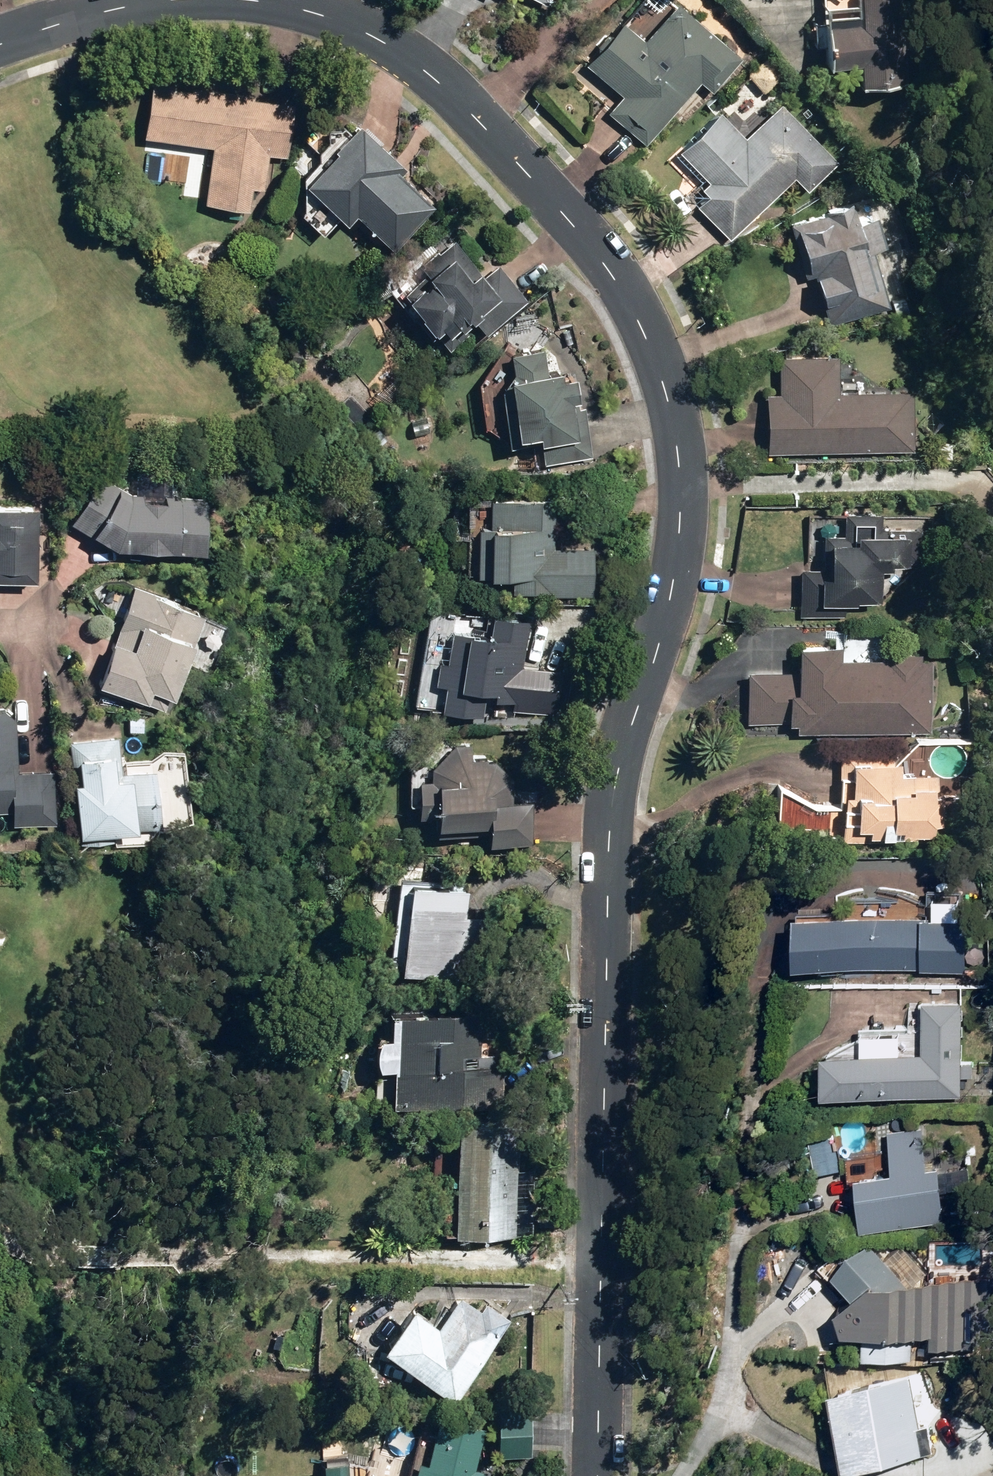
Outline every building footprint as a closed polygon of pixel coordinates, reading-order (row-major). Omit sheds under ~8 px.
[(871,82),(912,81),(908,0),(853,0),(838,1),(840,22),(821,23),(822,43),(832,44),(833,61),(871,60),(871,82)] [(614,111),(651,143),(706,79),(718,89),(748,55),(686,1),(653,38),(630,19),(592,62),(628,94),(614,111)] [(753,73),(768,92),(789,75),(773,56),(753,73)] [(210,201),(254,207),(257,186),(268,188),(273,154),(291,156),(298,102),(258,97),(259,94),(197,85),(197,88),(181,86),(181,83),(159,80),(151,136),(218,145),(210,201)] [(704,205),(734,238),(800,176),(813,188),(844,159),(790,102),(753,137),(729,111),(687,151),(715,180),(708,187),(715,194),(704,205)] [(364,211),(400,248),(442,206),(408,172),(413,167),(368,121),(343,146),(346,150),(315,180),(355,220),(364,211)] [(818,275),(832,323),(894,306),(879,249),(893,244),(884,213),(866,218),(862,202),(834,209),(835,212),(797,223),(812,276),(818,275)] [(479,320),(489,332),(531,300),(504,264),(493,272),(491,269),(487,272),(461,238),(432,261),(443,276),(421,293),(435,312),(433,313),(445,328),(454,321),(460,329),(470,322),(472,326),(479,320)] [(549,440),(551,460),(595,456),(590,404),(582,406),(582,396),(589,395),(586,372),(572,374),(571,367),(553,369),(551,348),(519,351),(522,373),(511,386),(518,444),(549,440)] [(772,393),(773,453),(921,448),(919,391),(845,392),(845,355),(785,357),(786,393),(772,393)] [(126,546),(218,548),(219,493),(172,492),(172,484),(149,484),(149,492),(134,492),(107,474),(77,521),(95,532),(102,530),(126,546)] [(555,594),(599,594),(600,548),(560,547),(561,497),(498,496),(498,525),(487,524),(486,573),(520,574),(520,589),(555,590),(555,594)] [(44,577),(44,502),(0,501),(0,577),(44,577)] [(803,616),(849,618),(849,601),(866,601),(866,596),(889,597),(891,565),(902,566),(902,561),(925,562),(927,528),(888,527),(889,513),(853,511),(852,535),(831,533),(830,570),(806,569),(803,616)] [(147,699),(172,709),(179,691),(187,694),(209,636),(203,633),(212,609),(142,583),(102,689),(145,706),(147,699)] [(82,611),(91,613),(93,603),(84,602),(82,611)] [(516,709),(559,717),(567,671),(527,665),(535,619),(501,614),(498,633),(460,627),(454,659),(446,658),(442,681),(453,683),(449,709),(487,715),(491,689),(503,690),(501,697),(517,700),(516,709)] [(804,731),(939,731),(939,660),(931,659),(931,654),(896,653),(896,660),(851,660),(851,645),(808,645),(808,672),(754,672),(753,722),(804,722),(804,731)] [(191,703),(202,705),(204,692),(192,691),(191,703)] [(17,810),(17,824),(61,823),(59,769),(24,770),(22,718),(12,707),(0,707),(0,811),(17,810)] [(134,730),(149,730),(149,715),(134,714),(134,730)] [(75,742),(85,842),(170,833),(164,767),(129,771),(125,736),(75,742)] [(496,843),(537,843),(538,801),(516,800),(517,774),(488,752),(465,745),(459,750),(453,750),(440,763),(440,777),(429,777),(429,814),(443,814),(443,832),(497,832),(496,843)] [(828,835),(943,837),(943,821),(952,821),(952,792),(946,791),(945,774),(909,774),(909,761),(863,761),(862,778),(845,778),(844,808),(828,808),(828,835)] [(410,969),(486,977),(492,917),(472,915),(475,888),(420,882),(410,969)] [(806,967),(976,968),(976,913),(806,911),(806,967)] [(835,1092),(968,1095),(969,1075),(981,1075),(981,1060),(970,1060),(971,1000),(936,999),(935,1052),(836,1050),(835,1092)] [(403,1103),(506,1104),(506,1066),(497,1066),(498,1053),(487,1053),(487,1036),(501,1037),(501,1008),(445,1008),(445,1010),(406,1009),(406,1013),(401,1013),(401,1033),(389,1033),(389,1064),(403,1065),(403,1103)] [(380,1102),(386,1105),(392,1102),(395,1096),(392,1090),(386,1087),(380,1089),(377,1096),(380,1102)] [(465,1234),(523,1236),(527,1122),(469,1119),(466,1213),(454,1213),(454,1230),(465,1230),(465,1234)] [(867,1174),(873,1227),(950,1219),(947,1193),(974,1191),(971,1167),(945,1169),(945,1166),(934,1167),(930,1127),(898,1130),(902,1170),(867,1174)] [(816,1132),(824,1173),(842,1170),(835,1128),(816,1132)] [(873,1310),(874,1358),(920,1357),(920,1292),(881,1239),(875,1244),(869,1235),(828,1264),(846,1294),(848,1277),(873,1310)] [(394,1349),(462,1398),(518,1319),(493,1301),(488,1308),(467,1294),(446,1323),(424,1307),(394,1349)] [(840,1393),(858,1469),(941,1448),(935,1422),(924,1425),(912,1375),(840,1393)] [(506,1453),(536,1455),(538,1407),(507,1405),(506,1453)] [(493,1469),(481,1467),(490,1425),(445,1415),(435,1461),(426,1459),(423,1475),(491,1475),(493,1469)] [(332,1475),(354,1475),(354,1462),(332,1462),(332,1475)]
